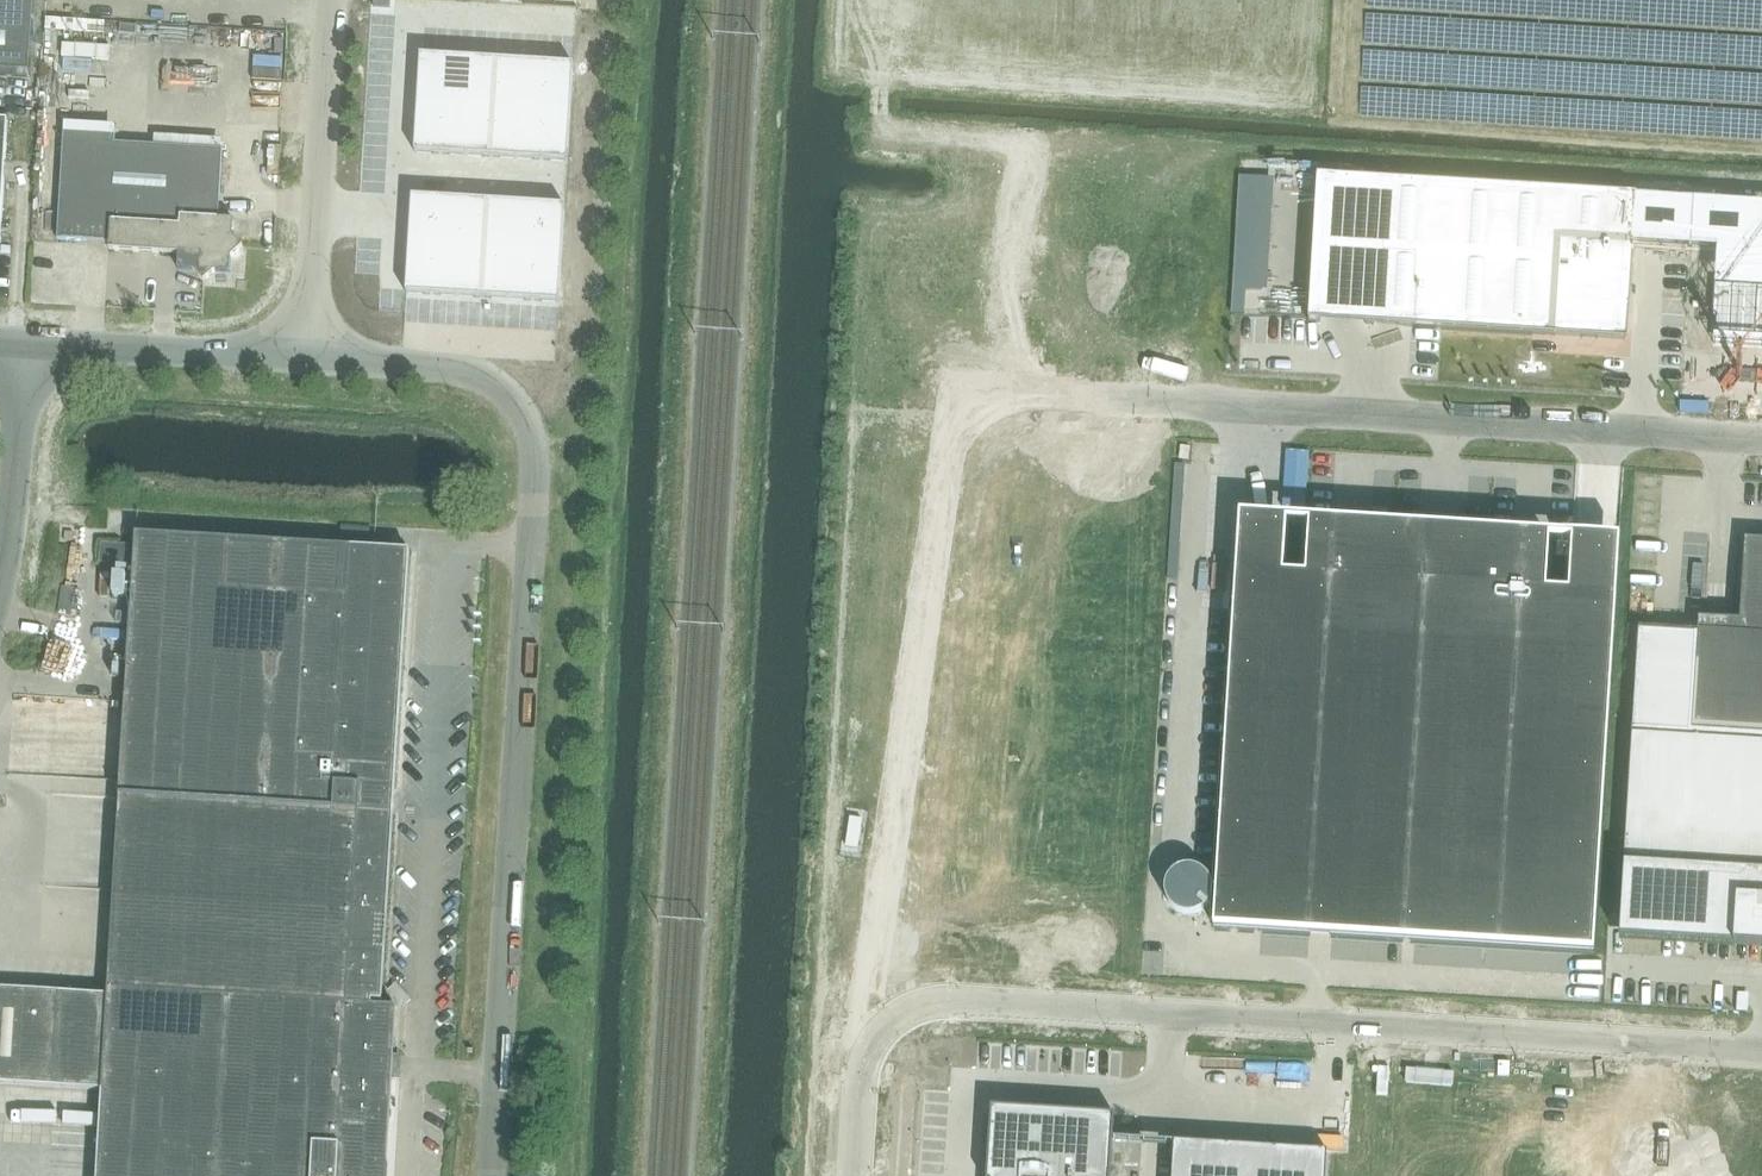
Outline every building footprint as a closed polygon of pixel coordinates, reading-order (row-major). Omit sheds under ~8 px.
[(31,77),(36,0),(0,0),(0,75),(31,77)] [(418,127),(570,136),(575,43),(423,34),(418,127)] [(1,244),(8,121),(0,120),(0,244),(1,244)] [(110,243),(110,250),(179,255),(178,270),(193,271),(204,283),(215,272),(231,273),(231,258),(243,248),(233,236),(234,221),(219,220),(223,150),(107,143),(108,135),(64,133),(58,240),(110,243)] [(408,264),(561,273),(567,179),(414,171),(408,264)] [(1383,172),(1374,316),(1637,334),(1646,191),(1383,172)] [(1635,245),(1717,250),(1712,346),(1761,348),(1761,204),(1638,197),(1635,245)] [(1236,571),(1214,928),(1594,951),(1616,595),(1521,589),(1524,532),(1311,519),(1307,576),(1236,571)] [(103,1091),(98,1175),(387,1175),(388,1162),(387,1162),(396,1006),(372,1005),(372,1000),(383,1000),(394,814),(412,549),(138,535),(120,798),(109,996),(103,1091)] [(1745,540),(1740,621),(1698,619),(1697,633),(1691,732),(1761,736),(1761,541),(1745,540)] [(1619,970),(1761,979),(1761,736),(1691,732),(1697,633),(1640,629),(1634,728),(1619,970)] [(1210,890),(1210,883),(1208,876),(1204,870),(1199,866),(1192,864),(1185,863),(1177,866),(1171,871),(1167,877),(1165,885),(1166,893),(1169,900),(1175,905),(1183,908),(1190,909),(1197,907),(1203,903),(1208,897),(1210,890)] [(103,1091),(109,996),(0,989),(0,1084),(103,1091)] [(1115,1115),(1105,1114),(1105,1119),(996,1113),(992,1175),(987,1175),(1111,1175),(1115,1115)] [(1172,1175),(1326,1175),(1327,1152),(1174,1142),(1172,1175)]
